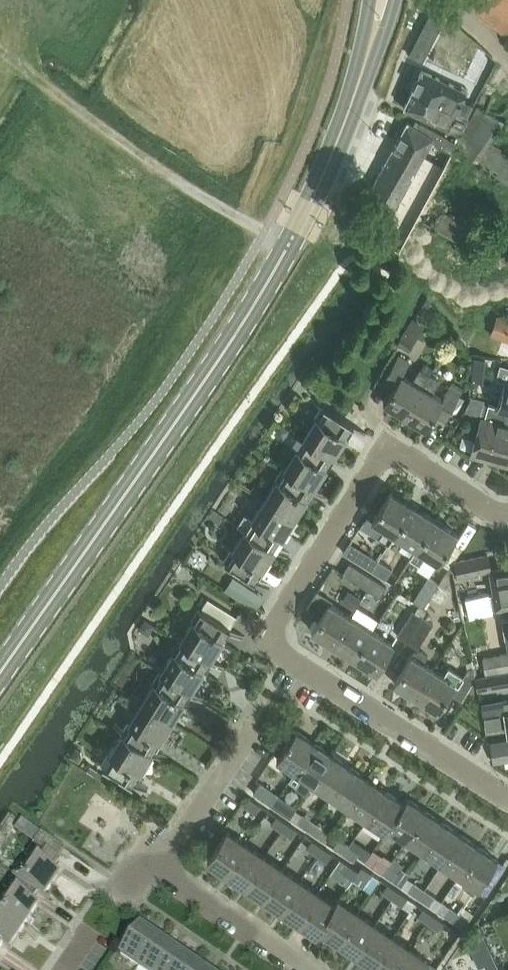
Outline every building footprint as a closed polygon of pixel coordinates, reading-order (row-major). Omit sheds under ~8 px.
[(507,40),(507,0),(463,0),(507,40)] [(415,76),(411,85),(413,88),(412,90),(453,110),(452,111),(467,118),(474,105),(461,99),(465,92),(421,71),(419,76),(415,76)] [(453,110),(412,90),(403,109),(447,130),(451,123),(462,128),(467,118),(452,111),(453,110)] [(490,142),(504,121),(476,107),(453,147),(507,185),(507,155),(490,142)] [(406,123),(396,142),(431,164),(433,161),(424,155),(431,143),(442,148),(450,152),(454,144),(455,143),(415,120),(413,124),(408,121),(406,123)] [(396,142),(382,166),(409,182),(420,163),(429,168),(431,164),(396,142)] [(382,166),(365,198),(390,214),(409,182),(382,166)] [(474,251),(488,228),(494,217),(484,211),(477,221),(436,197),(422,221),(474,251)] [(499,268),(507,263),(507,239),(499,234),(484,242),(484,260),(499,268)] [(498,317),(492,335),(502,339),(496,360),(507,363),(507,320),(498,317)] [(401,338),(396,346),(408,353),(413,345),(401,338)] [(419,369),(411,381),(402,375),(409,364),(399,358),(383,384),(392,390),(384,404),(404,416),(430,376),(419,369)] [(488,406),(495,408),(492,422),(507,426),(507,367),(500,365),(496,378),(505,381),(497,408),(488,405),(488,406)] [(430,376),(404,416),(425,429),(433,415),(444,422),(460,395),(450,389),(443,400),(432,394),(439,382),(430,376)] [(495,408),(488,406),(484,419),(481,418),(470,455),(507,466),(507,426),(492,422),(495,408)] [(323,407),(303,439),(333,458),(353,426),(323,407)] [(303,439),(284,469),(314,488),(333,458),(303,439)] [(284,469),(264,501),(294,520),(314,488),(284,469)] [(372,507),(360,526),(379,538),(388,544),(413,506),(390,492),(378,511),(372,507)] [(264,501),(252,519),(244,514),(237,526),(245,530),(244,532),(274,551),(294,520),(264,501)] [(413,506),(388,544),(397,550),(403,541),(416,549),(435,520),(413,506)] [(435,520),(416,549),(410,559),(420,564),(426,555),(439,563),(457,534),(435,520)] [(274,551),(244,532),(224,563),(254,582),(274,551)] [(372,573),(379,562),(355,547),(348,557),(372,573)] [(491,570),(487,553),(453,561),(454,563),(450,564),(453,578),(457,577),(457,578),(489,571),(496,609),(507,606),(507,567),(491,570)] [(379,562),(372,573),(385,580),(391,570),(379,562)] [(368,590),(374,580),(349,564),(343,574),(368,590)] [(233,577),(224,591),(237,599),(246,585),(233,577)] [(428,578),(413,602),(418,605),(423,608),(438,585),(428,578)] [(386,588),(374,580),(368,590),(380,598),(386,588)] [(455,601),(460,616),(492,607),(488,592),(455,601)] [(332,645),(350,617),(322,599),(316,609),(323,614),(312,632),(332,645)] [(201,610),(181,642),(210,661),(230,628),(201,610)] [(407,643),(423,618),(413,612),(397,637),(407,643)] [(372,631),(350,617),(332,645),(354,659),(372,631)] [(433,625),(423,618),(407,643),(417,650),(433,625)] [(507,652),(481,657),(485,675),(507,672),(507,618),(502,619),(507,652)] [(392,644),(372,631),(354,659),(374,672),(392,644)] [(181,642),(162,673),(191,691),(210,661),(181,642)] [(413,651),(411,656),(393,684),(415,698),(433,670),(422,664),(427,656),(421,652),(413,651)] [(433,670),(415,698),(436,712),(448,694),(461,702),(475,681),(477,691),(478,690),(475,677),(474,677),(472,669),(467,670),(463,677),(448,668),(443,677),(433,670)] [(485,675),(475,677),(478,690),(507,685),(507,672),(485,675)] [(191,691),(162,673),(142,704),(172,722),(191,691)] [(172,722),(142,704),(123,735),(152,753),(172,722)] [(483,722),(503,721),(502,709),(482,710),(483,722)] [(295,772),(315,743),(296,730),(276,759),(295,772)] [(152,753),(123,735),(103,766),(133,785),(152,753)] [(489,743),(492,764),(507,762),(507,740),(489,743)] [(332,755),(315,743),(295,772),(303,777),(295,788),(306,795),(313,784),(332,755)] [(332,755),(313,784),(331,796),(350,767),(332,755)] [(350,767),(331,796),(349,808),(368,779),(350,767)] [(368,779),(349,808),(367,820),(386,791),(368,779)] [(272,807),(277,799),(277,798),(278,796),(260,784),(253,794),(272,807)] [(404,804),(386,791),(367,820),(385,833),(388,828),(404,804)] [(260,806),(249,798),(243,807),(254,814),(260,806)] [(277,799),(272,807),(281,813),(287,805),(277,799)] [(407,799),(404,804),(388,828),(406,840),(425,811),(407,799)] [(443,823),(425,811),(406,840),(423,852),(443,823)] [(308,831),(313,823),(302,815),(296,823),(308,831)] [(286,823),(276,816),(270,824),(280,831),(286,823)] [(286,823),(280,831),(278,834),(289,841),(296,830),(286,823)] [(313,823),(308,831),(325,842),(330,834),(313,823)] [(443,823),(423,852),(441,864),(461,835),(443,823)] [(226,873),(245,845),(226,832),(207,860),(226,873)] [(461,835),(441,864),(459,876),(479,847),(461,835)] [(344,855),(349,847),(338,839),(332,848),(344,855)] [(322,847),(311,840),(306,848),(316,855),(322,847)] [(30,856),(16,876),(37,890),(36,891),(44,897),(59,874),(51,869),(58,859),(33,842),(26,853),(30,856)] [(263,857),(245,845),(226,873),(244,885),(263,857)] [(331,854),(322,847),(316,855),(326,862),(331,854)] [(349,847),(344,855),(353,861),(358,853),(349,847)] [(479,847),(459,876),(467,881),(462,888),(474,895),(484,881),(498,860),(479,847)] [(370,854),(364,862),(383,874),(388,866),(391,861),(382,855),(378,858),(377,859),(370,854)] [(263,857),(244,885),(261,897),(281,869),(263,857)] [(342,873),(337,880),(347,886),(352,880),(355,875),(358,871),(347,865),(342,873)] [(388,866),(383,874),(392,881),(398,873),(388,866)] [(355,875),(352,880),(363,886),(366,882),(371,873),(361,867),(358,871),(355,875)] [(281,869),(261,897),(279,910),(299,881),(281,869)] [(0,900),(0,912),(23,928),(37,906),(30,901),(36,891),(37,890),(16,876),(12,873),(4,885),(8,888),(0,900)] [(317,893),(299,881),(279,910),(297,922),(317,893)] [(413,883),(407,891),(418,899),(424,890),(413,883)] [(397,891),(386,884),(381,892),(391,899),(397,891)] [(433,897),(424,890),(418,899),(428,905),(433,897)] [(397,891),(391,899),(401,906),(407,898),(397,891)] [(317,893),(297,922),(315,934),(338,901),(337,900),(334,905),(317,893)] [(338,901),(315,934),(319,930),(336,942),(356,913),(338,901)] [(463,928),(469,919),(460,914),(459,915),(441,902),(436,910),(463,928)] [(432,915),(422,908),(417,917),(427,923),(432,915)] [(0,912),(0,945),(1,943),(9,948),(23,928),(0,912)] [(356,913),(336,942),(354,954),(374,925),(356,913)] [(442,922),(432,915),(427,923),(437,930),(442,922)] [(374,925),(354,954),(372,966),(391,937),(374,925)] [(136,967),(156,939),(137,926),(118,954),(136,967)] [(391,937),(372,966),(378,969),(395,969),(409,949),(391,937)] [(156,939),(136,967),(140,969),(161,969),(174,951),(156,939)] [(395,969),(423,969),(428,962),(409,949),(395,969)] [(161,969),(187,969),(192,963),(174,951),(161,969)]
